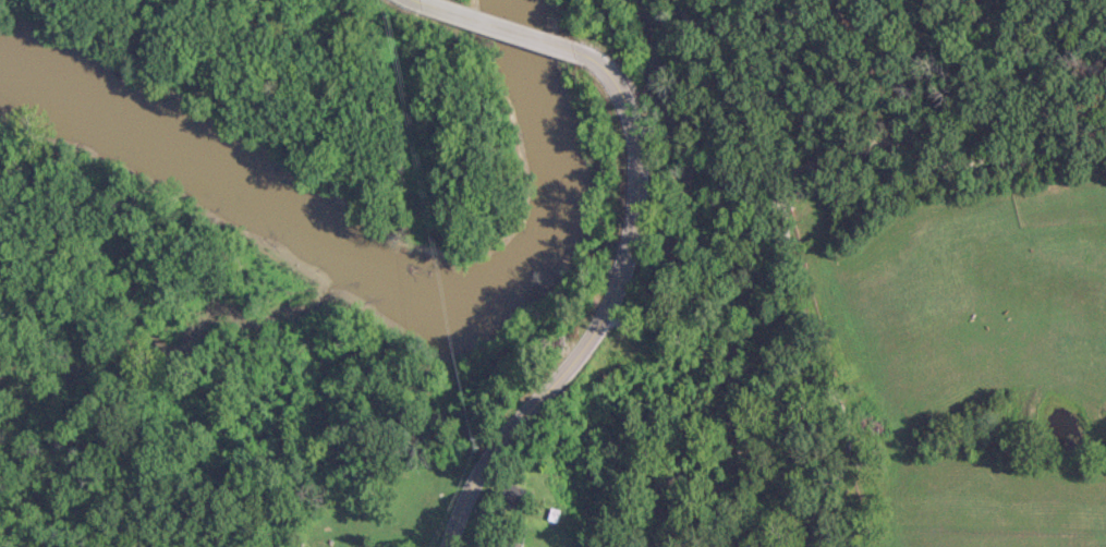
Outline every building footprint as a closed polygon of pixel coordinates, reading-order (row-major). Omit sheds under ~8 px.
[(529,490),(511,484),(504,504),(522,510),(529,490)]
